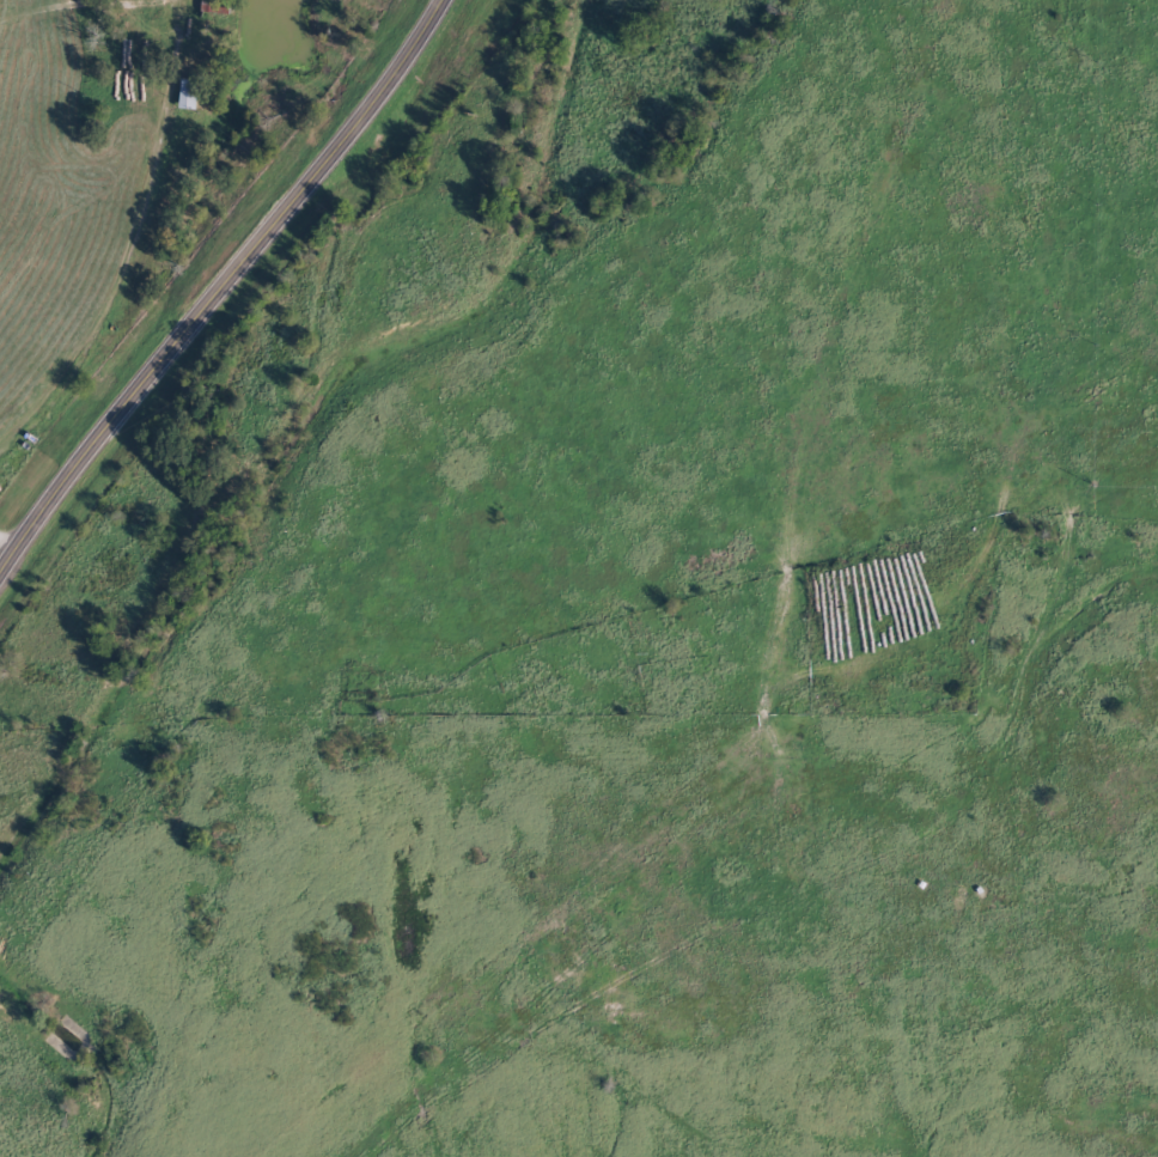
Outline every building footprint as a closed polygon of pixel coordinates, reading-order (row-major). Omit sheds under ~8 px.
[(200,112),(204,82),(186,80),(183,110),(200,112)]
